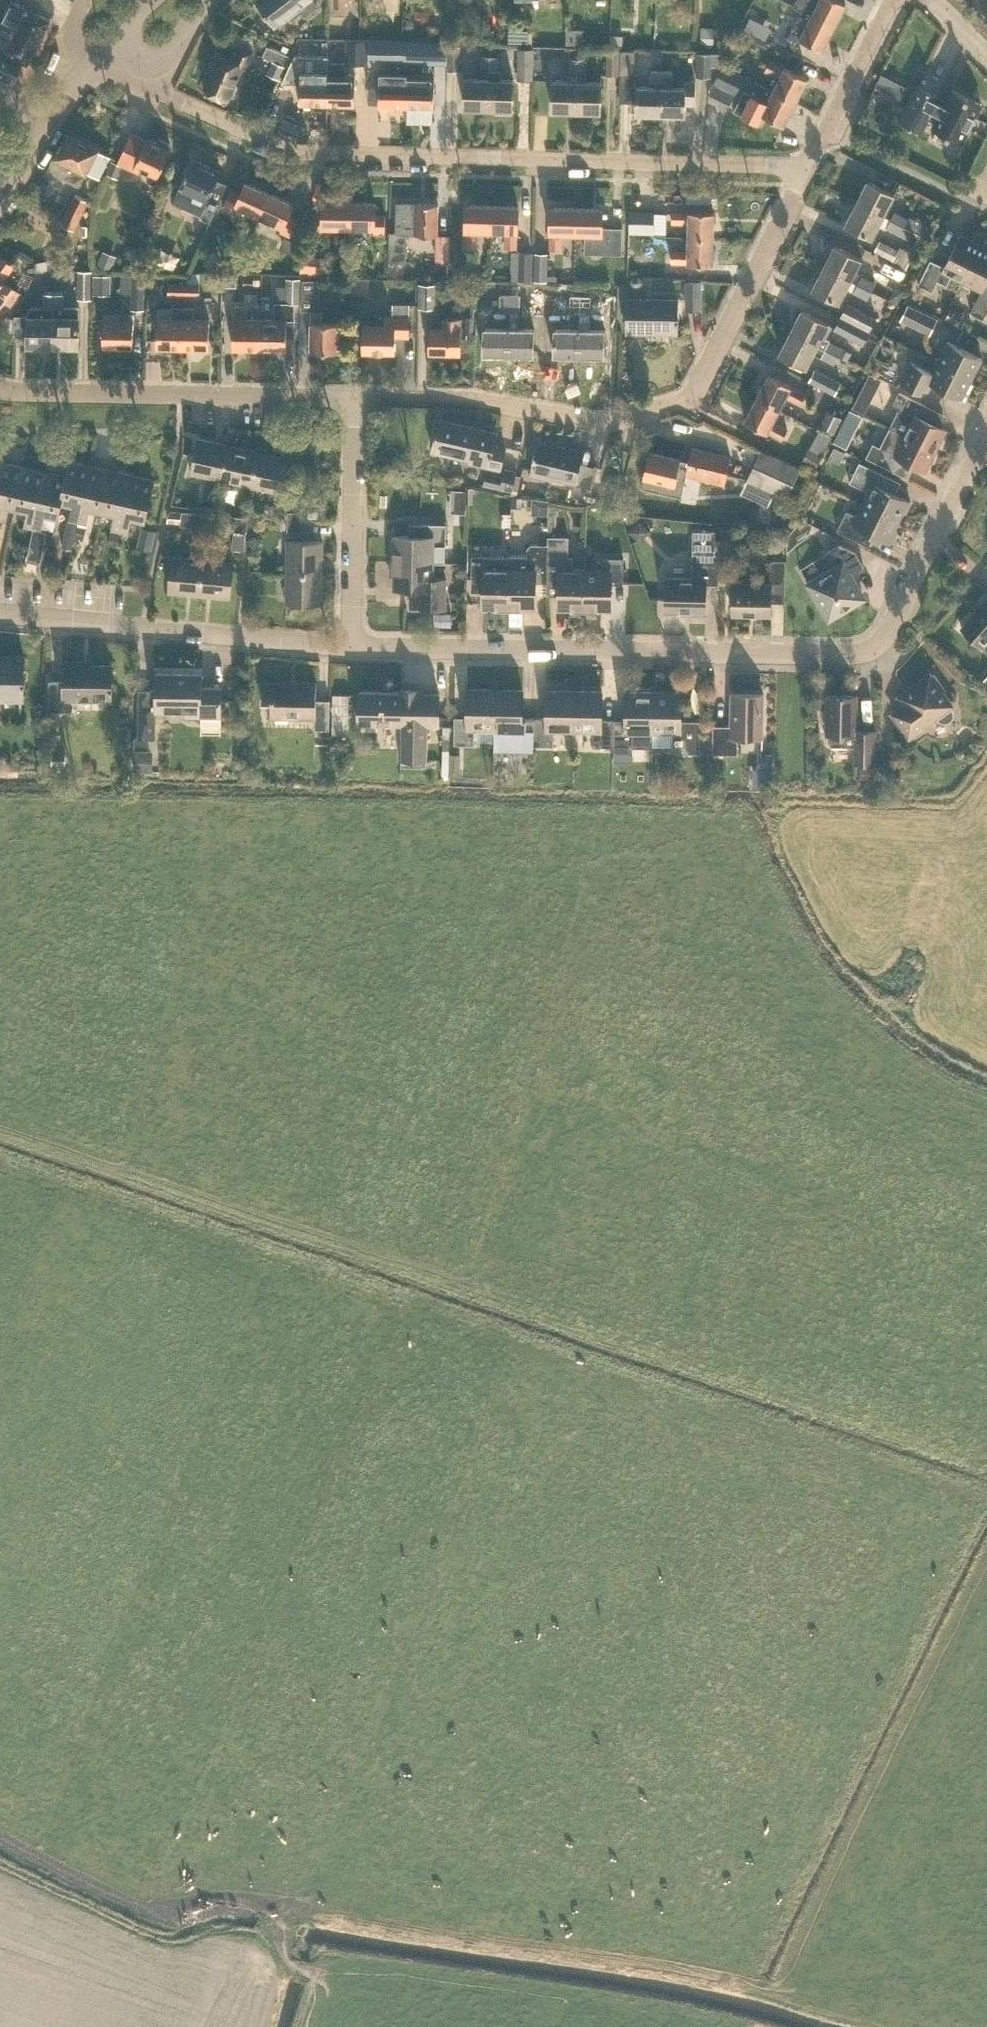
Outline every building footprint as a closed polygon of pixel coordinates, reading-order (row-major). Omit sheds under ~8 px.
[(1,19),(2,18),(38,37),(48,19),(12,0),(11,0),(4,13),(0,11),(0,19),(1,19)] [(276,25),(290,14),(293,18),(302,11),(306,15),(319,5),(323,0),(258,0),(276,25)] [(812,15),(834,26),(846,3),(840,0),(796,0),(793,5),(812,15)] [(822,49),(834,26),(812,15),(806,28),(791,20),(786,30),(801,37),(800,38),(822,49)] [(755,33),(761,22),(752,17),(746,28),(755,33)] [(26,62),(38,37),(2,18),(1,19),(0,19),(0,49),(26,62)] [(714,27),(702,27),(702,43),(713,43),(714,27)] [(509,29),(509,42),(529,42),(530,29),(509,29)] [(584,29),(567,29),(567,44),(584,44),(584,29)] [(623,34),(610,34),(610,46),(623,47),(623,34)] [(765,48),(769,40),(758,34),(753,42),(765,48)] [(291,56),(289,59),(302,66),(304,63),(316,38),(300,37),(291,56)] [(347,61),(347,63),(354,63),(354,64),(366,64),(367,40),(348,40),(347,61)] [(380,105),(407,106),(408,40),(389,40),(369,40),(369,61),(392,62),(392,71),(380,71),(380,105)] [(433,41),(408,40),(407,106),(435,107),(436,73),(422,72),(422,63),(432,63),(433,41)] [(289,59),(291,56),(268,45),(263,55),(276,61),(270,74),(280,79),(286,65),(287,66),(289,59)] [(245,68),(252,51),(242,47),(239,53),(234,51),(230,59),(219,55),(205,87),(229,98),(243,67),(245,68)] [(578,47),(565,47),(565,57),(578,57),(578,47)] [(534,48),(520,48),(519,79),(533,80),(534,48)] [(608,50),(608,75),(620,75),(620,51),(608,50)] [(637,102),(636,112),(661,113),(662,70),(652,70),(651,81),(655,81),(654,87),(638,86),(638,74),(635,74),(635,51),(622,51),(621,102),(637,102)] [(21,62),(0,52),(0,77),(11,82),(21,62)] [(719,66),(719,53),(698,53),(698,76),(711,76),(711,66),(719,66)] [(465,107),(489,108),(491,55),(482,55),(481,78),(466,78),(465,107)] [(491,55),(489,108),(513,109),(514,79),(499,79),(500,56),(491,55)] [(553,110),(577,111),(578,58),(570,57),(569,81),(554,80),(553,110)] [(578,58),(577,111),(601,111),(602,81),(587,81),(588,58),(578,58)] [(774,90),(796,101),(808,78),(786,67),(785,67),(770,60),(766,70),(780,77),(774,90)] [(328,104),(329,61),(328,61),(328,70),(301,69),(300,103),(328,104)] [(329,61),(328,104),(356,105),(356,75),(347,75),(347,71),(347,63),(347,61),(329,61)] [(714,83),(736,94),(744,76),(722,66),(714,83)] [(662,70),(661,113),(686,113),(687,104),(695,105),(696,80),(688,80),(687,87),(669,87),(669,81),(673,81),(673,70),(662,70)] [(883,74),(876,86),(901,99),(907,86),(883,74)] [(917,84),(903,112),(926,124),(929,119),(936,122),(933,128),(962,142),(982,103),(953,89),(946,103),(939,100),(941,96),(917,84)] [(784,125),(796,101),(774,90),(768,103),(752,95),(744,91),(734,110),(758,121),(762,113),(784,125)] [(140,171),(141,168),(159,176),(171,148),(169,147),(171,143),(160,139),(158,142),(148,138),(147,139),(138,135),(132,133),(131,135),(118,162),(140,171)] [(111,156),(98,149),(70,135),(68,134),(67,135),(56,157),(55,157),(48,169),(80,185),(87,172),(100,178),(111,156)] [(185,207),(202,214),(200,217),(210,222),(228,184),(218,179),(222,171),(193,158),(174,202),(185,207)] [(120,178),(124,165),(112,159),(106,173),(120,178)] [(858,202),(884,215),(888,207),(895,194),(869,180),(858,202)] [(260,215),(270,193),(246,182),(241,193),(232,189),(225,205),(235,210),(237,205),(260,215)] [(74,228),(89,200),(76,193),(62,222),(71,227),(74,228)] [(294,203),(270,193),(260,215),(284,226),(282,231),(292,235),(299,219),(289,215),(294,203)] [(711,202),(711,194),(687,194),(687,202),(711,202)] [(349,227),(350,201),(324,201),(324,214),(313,213),(312,231),(323,231),(324,226),(349,227)] [(376,202),(350,201),(349,227),(375,227),(375,232),(386,233),(386,215),(376,215),(376,202)] [(858,202),(846,223),(873,237),(880,223),(917,242),(920,235),(920,234),(892,219),(858,202)] [(437,234),(438,234),(439,204),(417,203),(398,203),(397,232),(391,232),(390,261),(407,261),(407,233),(416,233),(416,234),(437,234)] [(492,230),(493,205),(467,204),(466,229),(467,229),(467,246),(478,247),(478,230),(492,230)] [(519,206),(493,205),(492,230),(506,231),(506,247),(517,247),(518,231),(519,206)] [(577,233),(577,207),(551,207),(550,232),(551,232),(551,249),(562,249),(562,232),(577,233)] [(604,208),(577,207),(577,233),(586,233),(586,252),(622,253),(623,227),(603,227),(604,208)] [(630,233),(655,233),(656,209),(630,208),(630,233)] [(689,237),(714,237),(715,211),(690,211),(673,211),(673,222),(690,222),(689,237)] [(920,235),(929,239),(929,238),(934,226),(910,216),(909,218),(896,211),(892,219),(920,234),(920,235)] [(438,234),(437,234),(437,246),(450,246),(450,234),(438,234)] [(980,244),(961,235),(945,266),(931,259),(919,284),(933,291),(938,280),(947,285),(952,275),(963,280),(976,253),(980,244)] [(296,242),(284,237),(280,248),(292,253),(296,242)] [(714,263),(714,237),(689,237),(689,251),(672,251),(672,261),(688,262),(688,263),(714,263)] [(876,250),(894,259),(910,267),(917,254),(900,246),(899,249),(881,240),(876,250)] [(986,312),(986,284),(986,283),(986,281),(986,247),(980,244),(976,253),(963,280),(982,290),(971,311),(984,318),(986,312)] [(824,266),(851,280),(862,258),(836,245),(824,266)] [(386,247),(373,246),(372,260),(385,261),(386,247)] [(104,251),(98,265),(111,271),(117,256),(104,251)] [(520,273),(520,280),(532,280),(533,252),(520,252),(520,273)] [(536,252),(535,281),(548,281),(548,253),(536,252)] [(304,255),(303,271),(326,272),(326,256),(304,255)] [(4,302),(12,307),(21,293),(4,281),(14,265),(1,256),(0,257),(0,308),(4,302)] [(824,266),(813,288),(840,301),(847,288),(868,298),(872,290),(858,283),(851,280),(824,266)] [(92,271),(80,270),(79,299),(92,299),(92,271)] [(94,274),(95,294),(111,294),(111,274),(94,274)] [(146,309),(147,275),(132,274),(132,309),(146,309)] [(640,287),(644,282),(640,276),(634,275),(631,280),(634,286),(640,287)] [(858,283),(872,290),(876,283),(862,275),(858,283)] [(234,349),(260,349),(261,319),(245,318),(245,305),(239,305),(240,276),(223,276),(222,305),(234,305),(234,349)] [(296,320),(296,303),(300,303),(300,277),(288,277),(287,303),(275,302),(274,319),(261,319),(260,349),(288,350),(288,320),(296,320)] [(302,310),(312,310),(315,310),(315,304),(315,280),(302,280),(302,304),(302,310)] [(687,281),(687,309),(701,309),(701,281),(687,281)] [(463,282),(463,296),(473,296),(473,282),(463,282)] [(179,294),(184,295),(184,283),(169,283),(169,294),(179,294)] [(184,295),(185,295),(200,295),(200,283),(184,283),(184,295)] [(436,283),(421,283),(420,307),(436,307),(436,283)] [(545,284),(526,283),(526,295),(544,296),(545,284)] [(559,283),(547,283),(547,292),(559,292),(559,283)] [(889,299),(898,303),(904,290),(896,286),(889,299)] [(504,309),(525,308),(524,288),(504,289),(504,309)] [(576,317),(594,317),(595,290),(576,289),(576,317)] [(28,345),(54,345),(55,290),(46,290),(45,316),(42,316),(43,311),(32,311),(32,315),(16,315),(15,336),(28,336),(28,345)] [(55,290),(54,345),(80,346),(80,316),(80,307),(64,306),(64,290),(55,290)] [(628,331),(678,332),(678,299),(628,298),(628,331)] [(410,336),(410,316),(410,303),(394,303),(393,316),(386,315),(386,326),(364,325),(364,351),(396,352),(396,336),(410,336)] [(870,330),(876,318),(848,303),(842,315),(870,330)] [(901,319),(930,334),(938,318),(909,304),(901,319)] [(158,347),(184,348),(184,307),(174,306),(173,318),(158,318),(158,347)] [(946,318),(958,325),(964,313),(951,306),(946,318)] [(184,307),(184,348),(210,349),(210,319),(195,319),(195,307),(184,307)] [(791,331),(792,331),(839,355),(843,347),(830,341),(831,339),(827,337),(833,325),(803,309),(791,331)] [(312,310),(312,351),(340,351),(340,323),(322,323),(322,310),(315,310),(312,310)] [(115,313),(115,319),(104,319),(104,347),(134,347),(134,319),(134,313),(115,313)] [(835,329),(864,343),(870,331),(842,316),(835,329)] [(444,327),(430,327),(430,353),(462,353),(462,327),(462,317),(445,317),(444,327)] [(465,317),(465,333),(474,334),(474,317),(465,317)] [(510,318),(485,318),(484,354),(509,354),(510,318)] [(535,355),(535,319),(510,318),(509,354),(535,355)] [(556,319),(555,355),(581,355),(581,319),(556,319)] [(606,356),(606,319),(581,319),(581,355),(606,356)] [(839,355),(792,331),(780,353),(807,366),(814,352),(835,363),(839,355)] [(973,378),(983,358),(948,341),(938,361),(973,378)] [(848,359),(851,352),(843,348),(839,356),(848,359)] [(873,356),(866,368),(875,373),(882,360),(873,356)] [(973,378),(938,361),(932,372),(913,362),(902,383),(926,394),(931,383),(962,399),(973,378)] [(836,393),(842,382),(816,369),(810,380),(836,393)] [(770,374),(758,397),(780,408),(786,396),(801,403),(806,393),(792,386),(792,385),(770,374)] [(883,380),(871,374),(865,386),(877,392),(883,380)] [(853,406),(872,415),(880,399),(860,390),(853,406)] [(890,427),(937,450),(947,429),(941,426),(923,417),(929,405),(907,395),(899,391),(893,404),(900,408),(896,415),(890,427)] [(780,408),(758,397),(746,420),(768,432),(768,431),(783,439),(788,429),(773,421),(780,409),(780,408)] [(829,411),(821,426),(834,433),(842,418),(829,411)] [(470,461),(501,468),(506,447),(494,444),(497,432),(440,419),(433,450),(471,459),(470,461)] [(867,457),(874,460),(896,471),(902,459),(927,471),(937,450),(890,427),(884,439),(880,447),(874,443),(867,457)] [(834,442),(847,448),(853,436),(840,430),(834,442)] [(222,479),(229,445),(199,438),(191,472),(222,479)] [(538,441),(531,473),(551,478),(552,476),(577,482),(576,487),(592,491),(598,467),(582,463),(584,452),(538,441)] [(860,447),(850,443),(847,450),(857,455),(860,447)] [(260,451),(229,445),(222,479),(252,485),(260,451)] [(835,446),(830,457),(840,462),(845,451),(835,446)] [(650,451),(644,477),(676,484),(678,473),(725,483),(731,456),(692,447),(689,461),(650,451)] [(810,447),(802,462),(814,469),(823,454),(810,447)] [(791,489),(801,467),(761,449),(744,487),(761,496),(766,487),(777,491),(780,484),(791,489)] [(290,458),(260,451),(252,485),(282,492),(290,458)] [(70,461),(66,476),(67,477),(62,501),(74,503),(71,519),(79,521),(91,466),(70,461)] [(901,521),(911,501),(887,489),(893,477),(869,465),(860,461),(850,482),(869,492),(863,503),(901,521)] [(4,462),(0,482),(0,519),(1,519),(4,504),(16,507),(26,467),(4,462)] [(103,510),(112,470),(91,466),(79,521),(88,522),(91,507),(103,510)] [(34,527),(46,472),(26,467),(16,507),(29,509),(26,525),(34,527)] [(483,484),(513,491),(517,470),(506,467),(504,475),(486,470),(483,484)] [(133,475),(112,470),(103,510),(116,513),(112,528),(121,530),(133,475)] [(66,476),(46,472),(34,527),(42,529),(46,513),(59,516),(62,501),(67,477),(66,476)] [(133,475),(121,530),(129,532),(133,517),(146,520),(155,480),(133,475)] [(605,500),(619,502),(622,486),(608,483),(605,500)] [(522,496),(512,496),(512,506),(522,506),(522,496)] [(863,503),(858,515),(848,510),(838,530),(861,541),(867,530),(891,542),(901,521),(863,503)] [(264,516),(277,518),(279,506),(266,504),(264,516)] [(504,507),(503,524),(511,525),(512,508),(504,507)] [(183,511),(181,525),(191,525),(204,527),(209,527),(210,513),(183,511)] [(288,530),(302,530),(302,511),(289,511),(288,530)] [(229,529),(248,531),(249,517),(230,515),(229,529)] [(800,518),(796,526),(808,532),(812,524),(800,518)] [(629,531),(640,541),(651,529),(640,519),(629,531)] [(393,547),(393,561),(434,562),(434,545),(446,545),(446,524),(421,523),(421,535),(395,535),(395,547),(393,547)] [(87,526),(78,524),(75,536),(84,538),(87,526)] [(203,537),(204,527),(191,525),(190,536),(203,537)] [(142,526),(138,547),(153,551),(158,530),(142,526)] [(27,559),(40,562),(47,530),(34,527),(27,559)] [(734,528),(721,528),(721,541),(734,541),(734,528)] [(693,548),(715,549),(715,530),(694,530),(693,548)] [(111,531),(108,544),(118,547),(121,534),(111,531)] [(247,532),(234,531),(233,547),(245,548),(247,532)] [(73,548),(75,536),(65,534),(63,546),(73,548)] [(572,610),(586,610),(586,569),(574,569),(574,556),(569,556),(569,535),(549,535),(549,544),(548,544),(548,582),(560,582),(560,608),(572,608),(572,610)] [(288,571),(323,571),(323,541),(288,540),(288,571)] [(536,582),(548,582),(548,544),(532,544),(528,547),(528,568),(510,568),(510,609),(524,609),(524,607),(536,607),(536,582)] [(830,617),(864,597),(851,575),(865,567),(856,552),(840,544),(827,552),(836,567),(810,583),(830,617)] [(510,609),(510,568),(493,568),(494,556),(488,555),(488,547),(476,547),(476,555),(473,555),(472,581),(484,581),(484,607),(496,607),(496,609),(510,609)] [(692,612),(693,612),(706,612),(707,582),(720,582),(720,554),(694,553),(693,578),(667,578),(666,609),(691,610),(691,611),(692,611),(692,612)] [(169,591),(200,594),(204,559),(172,556),(169,591)] [(586,569),(586,610),(599,611),(599,609),(612,609),(612,583),(624,583),(624,558),(604,557),(603,569),(586,569)] [(204,559),(200,594),(231,597),(235,562),(204,559)] [(733,613),(772,613),(772,601),(785,602),(786,560),(772,560),(771,584),(734,583),(733,613)] [(434,579),(434,562),(393,561),(393,575),(395,575),(394,587),(420,588),(420,608),(445,608),(446,579),(434,579)] [(322,603),(323,571),(288,571),(287,602),(322,603)] [(984,647),(986,643),(986,598),(981,605),(980,605),(973,613),(974,613),(962,627),(984,647)] [(24,699),(25,656),(0,656),(0,698),(24,699)] [(50,681),(50,709),(73,709),(73,698),(112,699),(112,665),(82,665),(82,661),(65,661),(64,681),(50,681)] [(156,738),(156,730),(156,710),(187,710),(187,715),(222,716),(222,687),(203,686),(203,673),(157,672),(156,700),(140,699),(140,737),(149,738),(156,738)] [(932,676),(931,673),(900,696),(906,704),(894,713),(912,739),(926,729),(923,726),(937,716),(940,719),(944,721),(949,721),(953,718),(954,714),(954,709),(951,706),(953,705),(943,691),(946,689),(935,674),(932,676)] [(316,718),(316,729),(330,729),(331,700),(317,699),(317,683),(264,682),(264,700),(272,701),(271,718),(316,718)] [(495,729),(496,689),(468,688),(468,717),(456,717),(455,744),(475,744),(476,729),(495,729)] [(534,745),(535,717),(523,717),(524,689),(496,689),(495,729),(494,751),(533,752),(534,745)] [(555,730),(574,731),(575,690),(547,690),(547,718),(535,717),(534,745),(554,745),(555,730)] [(594,746),(614,746),(614,719),(602,719),(603,691),(575,690),(574,731),(594,731),(594,746)] [(439,725),(440,693),(360,691),(359,724),(402,725),(402,759),(428,760),(429,725),(439,725)] [(654,732),(654,691),(627,691),(626,719),(614,719),(614,746),(634,747),(634,731),(654,732)] [(682,692),(654,691),(654,732),(674,732),(673,747),(681,747),(681,753),(700,753),(700,721),(694,721),(682,720),(682,692)] [(764,693),(732,693),(732,725),(714,725),(714,753),(739,753),(739,736),(764,736),(764,693)] [(857,695),(828,695),(827,739),(832,746),(854,746),(853,762),(876,763),(877,732),(857,732),(857,695)] [(334,699),(335,718),(343,718),(343,699),(334,699)] [(134,750),(134,771),(153,771),(153,750),(134,750)] [(53,752),(52,763),(65,764),(66,753),(53,752)] [(450,753),(450,769),(460,769),(461,753),(450,753)] [(774,767),(774,753),(759,753),(759,767),(774,767)] [(872,766),(861,766),(860,778),(871,778),(872,766)] [(905,766),(892,766),(892,779),(905,779),(905,766)]
